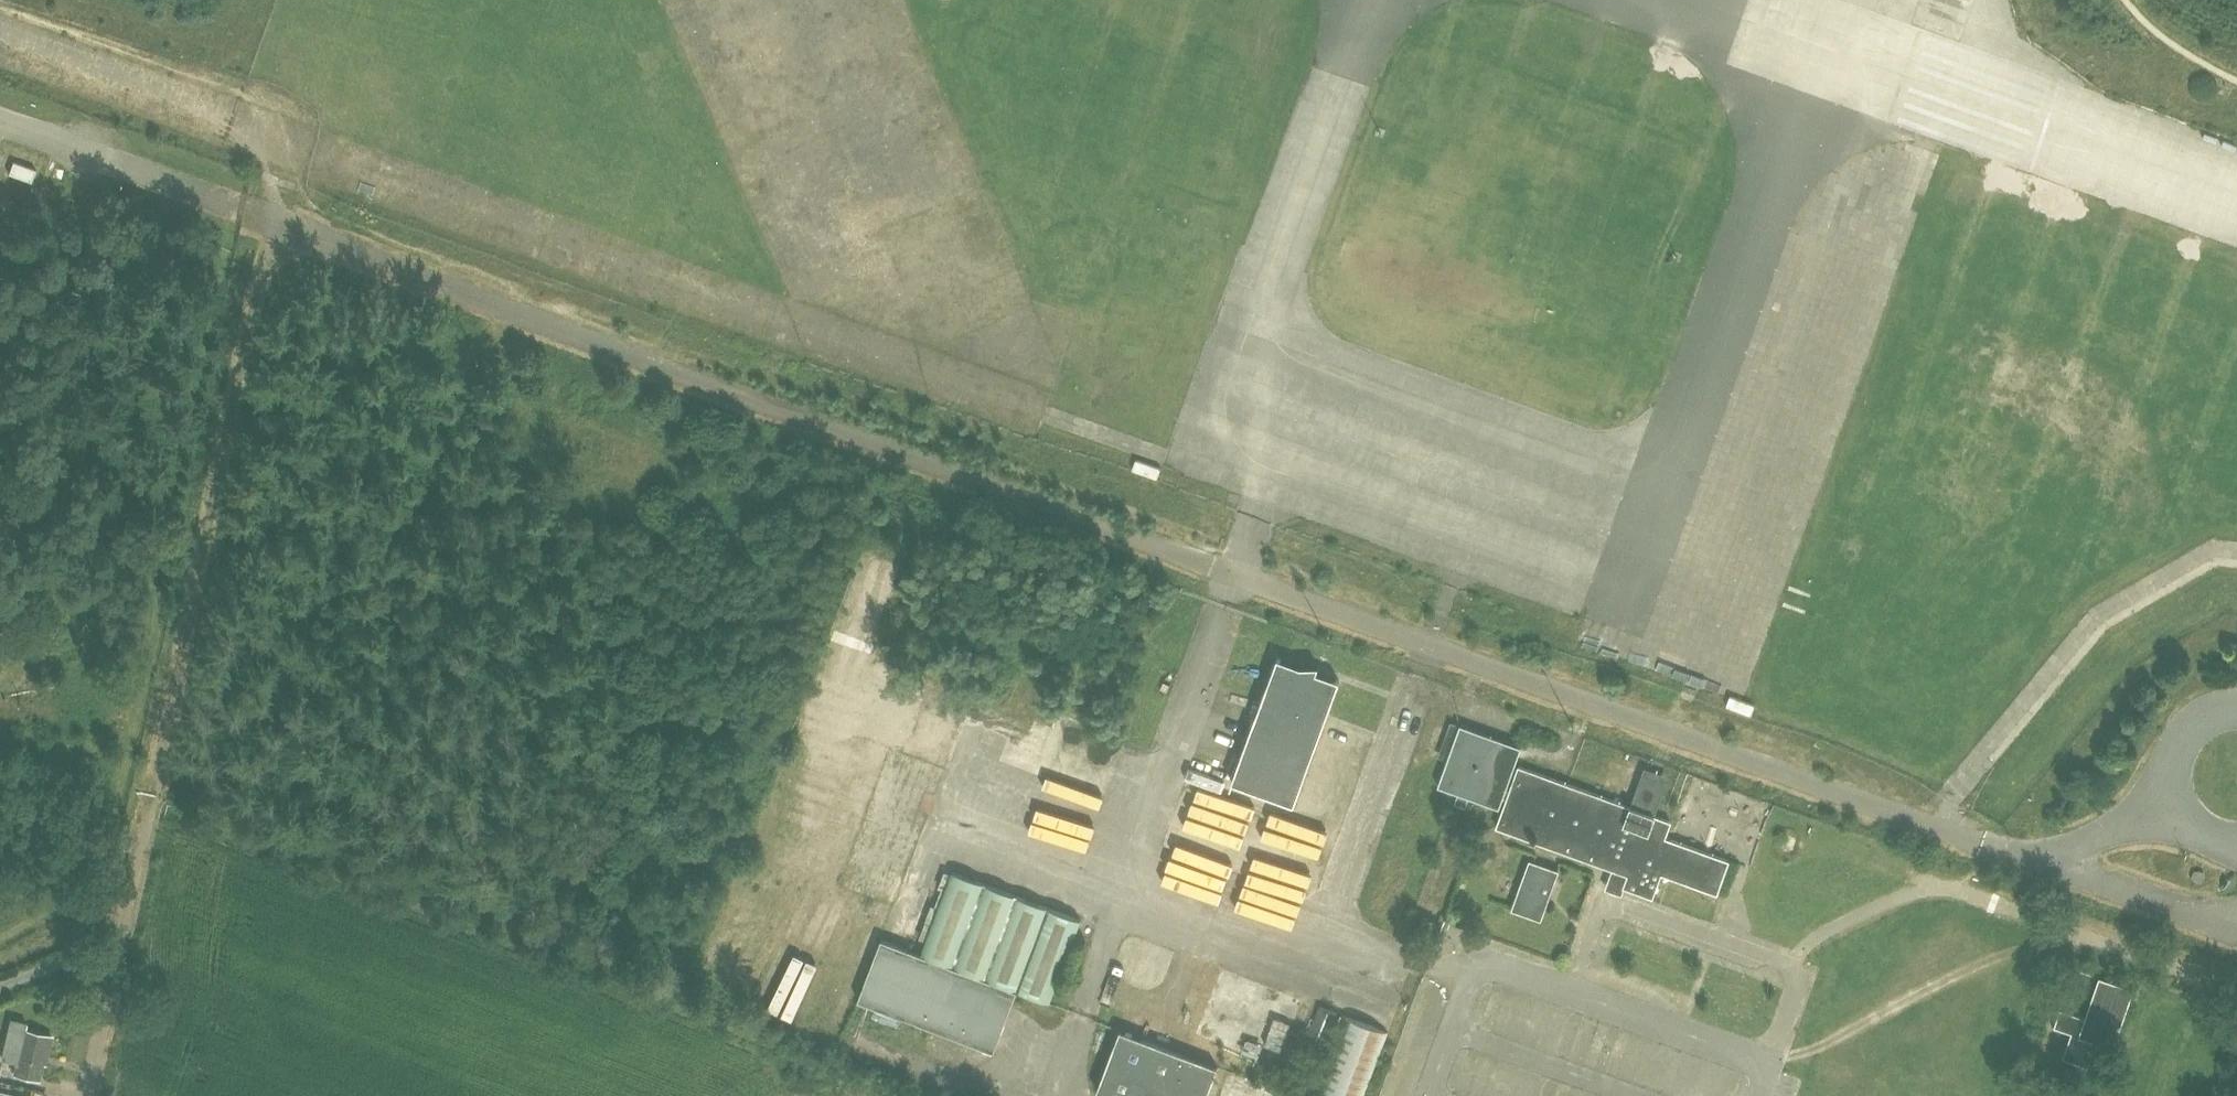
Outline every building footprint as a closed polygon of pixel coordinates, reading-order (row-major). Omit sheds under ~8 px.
[(31,183),(36,170),(13,162),(8,174),(31,183)] [(1319,666),(1301,666),(1278,657),(1232,782),(1294,804),(1340,680),(1317,672),(1319,666)] [(1461,724),(1460,727),(1448,759),(1439,786),(1459,793),(1456,802),(1466,806),(1470,797),(1500,808),(1504,797),(1508,799),(1498,826),(1629,874),(1625,886),(1653,896),(1662,872),(1717,892),(1729,860),(1665,837),(1671,821),(1656,815),(1519,766),(1511,788),(1507,787),(1521,746),(1461,724)] [(1541,919),(1559,870),(1530,860),(1513,908),(1541,919)] [(931,1027),(994,1051),(995,1049),(990,1042),(1000,1035),(1001,1033),(996,1026),(1007,1018),(1008,1016),(1003,1009),(1014,1001),(1017,990),(1049,1002),(1081,919),(953,871),(921,953),(882,938),(858,1000),(931,1027)] [(2073,1046),(2068,1044),(2063,1058),(2099,1070),(2108,1045),(2114,1047),(2134,988),(2133,988),(2132,991),(2102,981),(2088,1019),(2062,1010),(2062,1009),(2060,1009),(2054,1027),(2076,1034),(2073,1046)] [(1306,1043),(1322,1050),(1337,1013),(1321,1006),(1306,1043)] [(1312,1095),(1365,1095),(1389,1032),(1343,1015),(1312,1095)] [(47,1065),(53,1036),(26,1029),(28,1022),(10,1018),(1,1060),(15,1063),(12,1074),(41,1081),(44,1065),(47,1065)] [(1097,1090),(1113,1095),(1207,1095),(1218,1066),(1121,1029),(1097,1090)]
